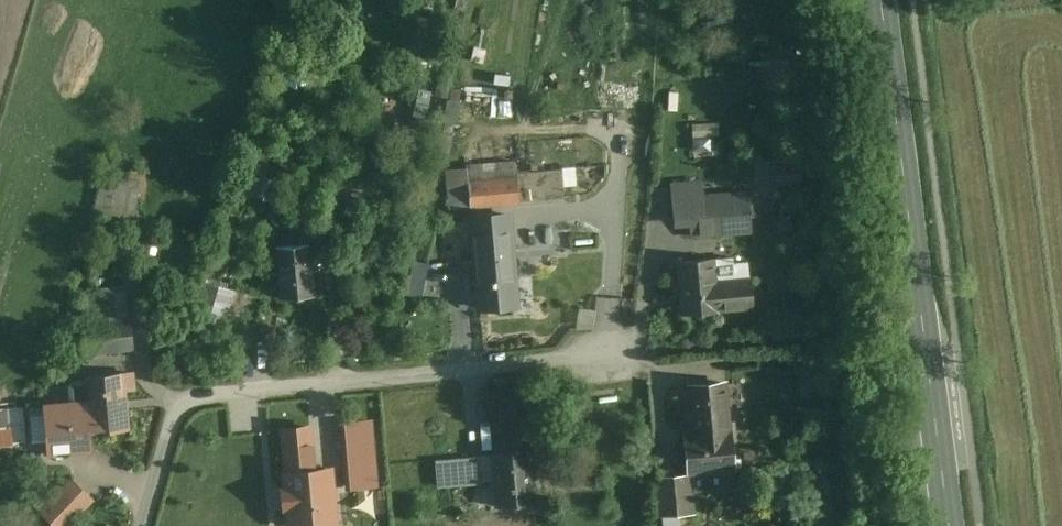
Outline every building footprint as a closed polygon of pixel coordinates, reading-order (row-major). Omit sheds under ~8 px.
[(441,123),(442,121),(455,123),(462,83),(437,79),(435,87),(415,84),(410,118),(441,123)] [(517,165),(470,166),(471,205),(518,204),(517,175),(517,165)] [(774,172),(774,181),(798,180),(797,171),(774,172)] [(139,181),(104,173),(91,222),(131,230),(139,181)] [(564,174),(517,175),(518,204),(565,202),(564,174)] [(700,182),(673,184),(676,220),(694,219),(692,196),(701,195),(700,182)] [(701,195),(692,196),(694,219),(694,231),(746,227),(744,192),(701,195)] [(224,208),(184,346),(202,352),(223,277),(241,213),(224,208)] [(508,226),(474,228),(478,280),(512,277),(508,226)] [(315,237),(280,241),(285,292),(320,289),(315,237)] [(711,254),(676,257),(680,306),(715,303),(713,277),(711,254)] [(747,274),(713,277),(715,303),(749,300),(747,274)] [(223,277),(202,352),(216,356),(237,281),(223,277)] [(478,280),(477,280),(479,307),(516,304),(513,277),(512,277),(478,280)] [(124,287),(83,291),(86,325),(127,320),(124,287)] [(86,325),(82,325),(84,353),(132,347),(129,320),(127,320),(86,325)] [(131,373),(120,374),(121,388),(132,387),(131,373)] [(120,374),(86,377),(86,378),(89,401),(69,403),(68,403),(71,430),(91,428),(91,429),(125,426),(121,388),(120,374)] [(86,378),(71,380),(68,384),(69,403),(89,401),(86,378)] [(723,383),(690,386),(695,436),(727,433),(723,383)] [(313,464),(311,428),(298,428),(298,418),(286,418),(289,477),(296,477),(299,516),(335,514),(333,463),(313,464)] [(371,430),(340,433),(342,452),(346,451),(348,471),(360,470),(362,492),(376,491),(371,430)] [(695,436),(685,437),(689,470),(731,466),(728,433),(727,433),(695,436)] [(528,451),(493,454),(496,480),(499,506),(532,503),(528,451)] [(493,454),(478,455),(481,481),(496,480),(493,454)] [(478,455),(435,459),(437,485),(481,481),(478,455)] [(689,475),(656,478),(660,513),(692,511),(689,475)]
